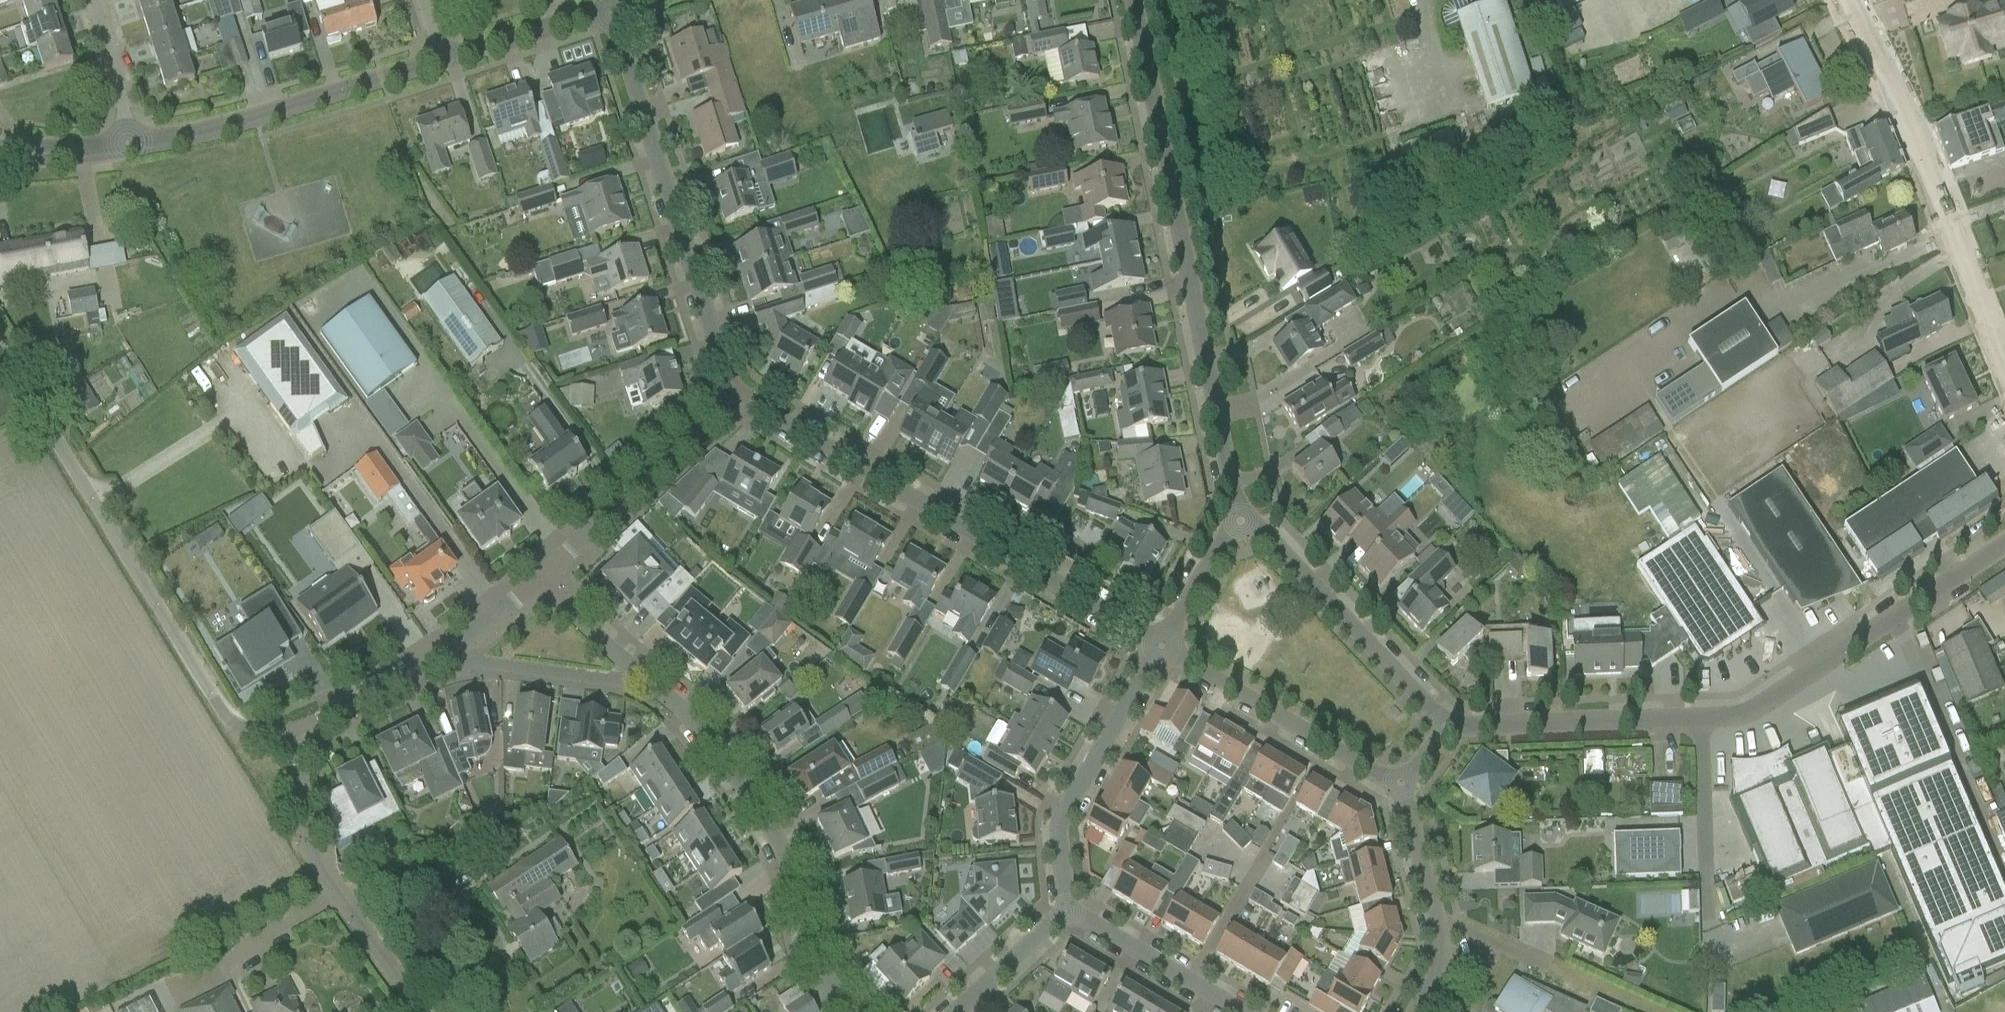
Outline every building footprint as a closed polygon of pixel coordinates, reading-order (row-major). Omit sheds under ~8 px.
[(22,2),(29,26),(58,16),(52,0),(28,0),(22,2)] [(143,21),(172,12),(169,3),(177,0),(137,0),(143,21)] [(217,12),(220,22),(232,18),(230,13),(226,0),(205,0),(210,15),(217,12)] [(246,22),(261,18),(256,0),(239,0),(246,22)] [(313,2),(326,42),(351,35),(340,0),(318,0),(313,1),(313,2)] [(351,35),(376,27),(368,1),(356,5),(355,0),(340,0),(351,35)] [(794,29),(799,46),(837,35),(843,53),(880,41),(875,23),(868,0),(823,0),(788,10),(794,29)] [(878,5),(882,18),(915,9),(914,7),(912,0),(876,0),(878,5)] [(942,2),(944,15),(944,16),(961,12),(958,0),(941,0),(942,2)] [(995,10),(1013,6),(1012,0),(993,0),(995,10)] [(1441,17),(1441,20),(1446,34),(1459,29),(1480,94),(1515,83),(1520,99),(1534,95),(1504,2),(1480,10),(1477,0),(1462,0),(1451,4),(1447,5),(1444,9),(1442,13),(1441,17)] [(1553,19),(1562,37),(1582,27),(1573,9),(1590,0),(1544,0),(1553,19)] [(1739,6),(1751,29),(1744,33),(1752,50),(1780,35),(1773,21),(1792,11),(1786,0),(1750,0),(1739,6)] [(926,5),(914,7),(915,9),(922,33),(926,32),(929,49),(950,45),(948,32),(944,16),(944,15),(942,2),(941,2),(926,5)] [(1041,2),(1026,6),(1029,22),(1044,19),(1041,2)] [(1687,34),(1721,16),(1714,2),(1680,20),(1687,34)] [(1976,13),(1975,9),(1948,17),(1949,21),(1936,25),(1947,59),(1960,55),(1963,67),(1993,58),(1990,48),(2004,44),(2004,18),(2001,5),(1976,13)] [(261,35),(269,60),(299,51),(296,39),(309,35),(300,6),(286,10),(291,26),(261,35)] [(172,12),(143,21),(150,44),(179,35),(172,12)] [(58,16),(29,26),(36,49),(65,40),(58,16)] [(232,18),(220,22),(228,45),(239,41),(232,18)] [(179,35),(150,44),(158,67),(186,58),(186,57),(196,54),(189,31),(179,35)] [(1064,33),(1028,40),(1032,57),(1044,55),(1057,52),(1067,50),(1064,33)] [(704,77),(708,92),(735,84),(723,47),(706,53),(700,34),(668,44),(681,85),(704,77)] [(65,40),(36,49),(44,73),(73,64),(65,40)] [(228,45),(214,49),(222,73),(247,66),(239,41),(228,45)] [(1024,41),(1012,44),(1015,60),(1027,58),(1024,41)] [(1776,58),(1755,70),(1753,65),(1731,78),(1737,88),(1744,84),(1753,102),(1767,94),(1771,101),(1793,89),(1804,110),(1828,97),(1798,43),(1775,57),(1776,58)] [(1088,50),(1058,56),(1063,83),(1064,86),(1078,83),(1097,79),(1091,49),(1088,50)] [(186,58),(158,67),(165,91),(194,82),(186,58)] [(563,74),(547,79),(553,98),(558,113),(560,112),(564,123),(565,128),(570,127),(589,120),(588,118),(603,113),(598,99),(588,69),(564,77),(563,74)] [(735,84),(708,92),(714,110),(710,111),(710,110),(691,116),(704,159),(724,153),(724,152),(738,148),(729,120),(745,115),(735,84)] [(484,100),(490,119),(499,145),(526,137),(528,142),(540,138),(536,127),(538,127),(531,109),(525,90),(504,97),(503,94),(484,100)] [(1680,102),(1664,110),(1670,124),(1687,116),(1680,102)] [(1005,111),(1009,129),(1045,121),(1042,103),(1005,111)] [(1102,104),(1083,109),(1064,112),(1064,113),(1052,115),(1055,127),(1067,125),(1073,155),(1095,151),(1115,147),(1111,127),(1107,128),(1102,104)] [(1934,130),(1940,146),(1966,136),(1966,134),(1992,125),(1993,127),(2004,123),(2004,105),(1986,112),(1953,123),(1934,130)] [(416,125),(422,144),(426,157),(427,157),(433,176),(448,171),(442,152),(469,143),(463,127),(457,108),(449,111),(450,114),(416,125)] [(1826,111),(1790,132),(1798,146),(1835,132),(1826,111)] [(1647,115),(1636,122),(1640,130),(1643,135),(1648,132),(1645,127),(1652,123),(1647,115)] [(905,128),(910,147),(947,137),(942,118),(905,128)] [(1966,136),(1940,146),(1949,172),(1975,162),(1993,156),(1992,155),(2001,152),(1993,127),(1992,125),(1966,134),(1966,136)] [(1858,174),(1827,192),(1820,196),(1830,214),(1837,210),(1880,185),(1877,181),(1904,170),(1886,126),(1863,135),(1861,129),(1842,136),(1858,174)] [(555,143),(539,148),(548,174),(540,176),(536,180),(539,190),(552,186),(567,181),(555,143)] [(469,149),(479,182),(495,177),(484,144),(469,149)] [(761,171),(732,180),(713,186),(725,223),(757,212),(750,189),(764,185),(766,190),(796,180),(790,156),(760,165),(757,155),(756,155),(761,171)] [(590,172),(584,156),(577,158),(582,174),(590,172)] [(1035,167),(1025,169),(1027,177),(1037,175),(1035,167)] [(1078,211),(1081,227),(1103,222),(1101,211),(1125,206),(1119,177),(1121,176),(1120,170),(1083,178),(1073,180),(1075,191),(1082,190),(1086,209),(1078,211)] [(1037,175),(1027,177),(1030,194),(1066,187),(1062,171),(1037,176),(1037,175)] [(616,183),(597,189),(576,196),(560,202),(564,213),(580,208),(590,238),(607,232),(626,226),(618,201),(622,199),(616,183)] [(549,188),(515,200),(506,203),(509,213),(518,210),(520,217),(555,206),(549,188)] [(780,222),(786,239),(817,229),(812,212),(780,222)] [(847,215),(840,217),(848,242),(869,236),(857,213),(847,216),(847,215)] [(1821,235),(1835,265),(1877,246),(1882,256),(1913,242),(1902,218),(1890,224),(1889,221),(1870,229),(1864,214),(1834,228),(1834,229),(1821,235)] [(984,220),(988,244),(1005,241),(1001,217),(984,220)] [(1098,250),(1101,264),(1137,256),(1131,229),(1082,239),(1084,253),(1098,250)] [(1042,236),(1045,252),(1073,246),(1070,231),(1042,236)] [(13,285),(88,270),(82,234),(0,250),(0,287),(13,285)] [(733,249),(741,276),(787,262),(778,235),(733,249)] [(1314,280),(1287,235),(1273,244),(1270,240),(1251,251),(1267,278),(1272,275),(1283,292),(1296,284),(1299,289),(1296,291),(1304,304),(1330,288),(1322,275),(1314,280)] [(601,261),(586,266),(592,285),(607,280),(611,293),(629,288),(648,282),(647,280),(645,281),(641,270),(643,269),(637,248),(618,254),(600,259),(601,261)] [(576,255),(531,269),(538,291),(583,276),(576,255)] [(1137,256),(1101,264),(1104,278),(1090,280),(1093,294),(1143,284),(1137,256)] [(787,262),(741,276),(750,303),(795,288),(787,262)] [(527,270),(511,275),(514,283),(529,278),(527,270)] [(799,281),(804,298),(836,288),(830,270),(799,281)] [(898,298),(889,272),(875,277),(885,303),(898,298)] [(422,301),(471,369),(501,347),(452,279),(422,301)] [(997,324),(1018,321),(1011,281),(990,284),(997,324)] [(1291,335),(1290,335),(1273,345),(1288,372),(1321,352),(1313,338),(1320,334),(1317,330),(1333,321),(1331,318),(1355,303),(1344,286),(1283,323),(1291,335)] [(1366,286),(1356,291),(1361,299),(1370,295),(1366,286)] [(970,291),(953,295),(959,325),(976,322),(970,291)] [(1082,291),(1054,296),(1058,312),(1085,306),(1082,291)] [(71,319),(97,314),(93,292),(67,297),(71,319)] [(319,335),(367,401),(416,366),(368,299),(319,335)] [(1912,324),(1873,341),(1882,359),(1939,333),(1938,330),(1950,325),(1939,299),(1907,313),(1912,324)] [(803,315),(798,300),(754,314),(759,329),(767,327),(775,354),(770,362),(797,378),(813,350),(800,342),(802,338),(786,328),(784,321),(803,315)] [(977,306),(980,325),(996,323),(992,303),(977,306)] [(610,338),(616,356),(647,346),(666,340),(655,304),(635,310),(620,315),(621,315),(610,319),(615,334),(618,334),(618,335),(610,338)] [(413,305),(400,314),(406,324),(420,315),(413,305)] [(1743,306),(1727,317),(1687,344),(1718,391),(1775,354),(1776,355),(1793,344),(1783,328),(1777,327),(1771,331),(1769,328),(1770,327),(1769,326),(1760,332),(1743,306)] [(1058,314),(1059,316),(1051,318),(1053,329),(1061,328),(1062,331),(1098,324),(1094,307),(1058,314)] [(1148,309),(1128,313),(1103,318),(1105,331),(1110,330),(1116,359),(1134,355),(1154,351),(1149,326),(1151,326),(1148,309)] [(566,321),(571,338),(606,327),(600,310),(566,321)] [(285,317),(269,329),(233,355),(290,435),(288,436),(307,462),(322,451),(309,421),(323,412),(329,417),(347,404),(285,317)] [(835,338),(847,345),(859,325),(846,318),(835,338)] [(547,352),(539,329),(532,331),(523,334),(530,357),(547,352)] [(1385,330),(1376,336),(1341,356),(1350,370),(1393,344),(1385,330)] [(930,353),(913,382),(930,392),(947,363),(930,353)] [(1836,370),(1813,385),(1835,419),(1892,382),(1874,353),(1840,376),(1836,370)] [(842,354),(833,370),(822,387),(848,402),(848,403),(868,370),(842,354)] [(647,360),(618,369),(625,390),(637,386),(644,408),(649,406),(652,408),(661,406),(662,402),(681,396),(672,370),(676,369),(674,364),(651,371),(647,360)] [(848,403),(848,402),(846,405),(870,419),(884,396),(895,403),(912,374),(889,360),(879,376),(868,370),(848,403)] [(1045,366),(1045,368),(1032,371),(1035,384),(1048,382),(1047,381),(1069,376),(1066,361),(1045,366)] [(1974,409),(1952,362),(1920,377),(1943,424),(1974,409)] [(1704,370),(1654,403),(1669,427),(1719,394),(1718,391),(1704,370)] [(1069,380),(1072,396),(1114,388),(1111,372),(1069,380)] [(1119,391),(1123,412),(1115,414),(1119,433),(1166,423),(1160,392),(1164,391),(1161,375),(1122,383),(1124,390),(1119,391)] [(98,408),(78,376),(56,389),(76,421),(98,408)] [(1320,383),(1299,396),(1282,406),(1298,434),(1354,400),(1344,384),(1324,396),(1318,387),(1321,385),(1320,383)] [(568,408),(593,410),(594,389),(570,387),(568,408)] [(989,389),(973,417),(990,427),(998,414),(997,414),(1006,398),(989,389)] [(924,394),(909,419),(899,436),(911,444),(910,446),(922,453),(941,421),(930,414),(932,410),(930,408),(935,400),(924,394)] [(1590,443),(1608,469),(1663,431),(1645,405),(1590,443)] [(542,456),(528,466),(548,492),(566,479),(568,481),(576,475),(574,473),(586,465),(567,438),(566,439),(545,410),(528,422),(544,445),(542,447),(541,450),(541,453),(542,456)] [(1073,412),(1057,415),(1063,443),(1079,440),(1073,412)] [(998,414),(990,427),(987,432),(999,439),(1010,421),(998,414)] [(941,421),(922,453),(935,460),(936,458),(948,465),(973,423),(963,416),(958,425),(955,423),(952,428),(941,421)] [(1311,452),(1307,456),(1291,468),(1309,493),(1339,470),(1323,449),(1350,428),(1342,417),(1334,423),(1332,420),(1304,442),(1311,452)] [(415,427),(396,441),(410,461),(411,460),(428,448),(430,447),(415,427)] [(1938,429),(1903,453),(1915,470),(1950,447),(1938,429)] [(1149,442),(1117,445),(1119,462),(1135,460),(1144,504),(1183,497),(1177,470),(1180,470),(1177,454),(1150,459),(1149,442)] [(1006,449),(996,443),(985,460),(992,464),(979,486),(1002,500),(1020,470),(1007,463),(1009,459),(1006,449)] [(1097,445),(1098,457),(1110,455),(1108,444),(1097,445)] [(723,481),(745,495),(744,497),(737,510),(761,524),(775,502),(765,496),(769,490),(779,473),(761,463),(760,464),(740,453),(723,481)] [(1843,527),(1855,545),(1879,581),(1920,554),(1917,549),(1936,537),(1939,542),(1995,504),(1987,492),(1986,493),(1984,490),(1980,493),(1954,453),(1843,527)] [(375,456),(359,467),(355,470),(378,503),(399,488),(375,456)] [(1658,458),(1616,486),(1637,516),(1648,510),(1654,521),(1667,541),(1691,526),(1700,520),(1686,500),(1658,458)] [(694,519),(719,488),(695,470),(666,497),(694,519)] [(1020,470),(1002,500),(1025,514),(1039,491),(1049,498),(1058,482),(1059,480),(1045,472),(1035,475),(1033,478),(1020,470)] [(1727,507),(1786,596),(1797,613),(1798,612),(1795,608),(1833,583),(1841,594),(1853,583),(1857,589),(1858,588),(1847,572),(1780,471),(1727,507)] [(1049,498),(1040,513),(1055,522),(1073,491),(1058,482),(1049,498)] [(481,553),(496,542),(497,541),(496,540),(504,534),(505,536),(520,525),(496,493),(484,501),(474,486),(458,497),(469,512),(457,521),(481,553)] [(799,489),(789,506),(780,522),(800,534),(797,540),(795,539),(779,565),(804,580),(820,554),(804,544),(807,539),(809,540),(829,506),(799,489)] [(1353,494),(1333,513),(1318,526),(1339,549),(1355,534),(1364,544),(1385,524),(1376,513),(1373,516),(1353,494)] [(1452,494),(1439,507),(1461,530),(1474,517),(1452,494)] [(1090,497),(1089,498),(1084,513),(1114,524),(1120,509),(1107,505),(1107,503),(1090,497)] [(240,510),(226,520),(236,535),(250,525),(240,510)] [(1385,524),(1364,544),(1373,553),(1357,568),(1379,590),(1413,558),(1412,556),(1418,550),(1404,536),(1415,525),(1400,510),(1385,524)] [(307,533),(332,568),(360,548),(334,513),(307,533)] [(414,559),(393,574),(405,591),(407,590),(420,607),(423,605),(427,606),(434,601),(435,596),(438,594),(436,591),(443,586),(440,581),(455,570),(441,550),(443,549),(420,518),(412,524),(428,546),(413,556),(414,559)] [(854,518),(843,537),(833,531),(821,550),(847,566),(849,561),(869,573),(879,556),(889,539),(884,536),(882,538),(874,533),(876,531),(854,518)] [(1134,531),(1119,522),(1112,536),(1126,544),(1113,566),(1144,584),(1165,547),(1135,530),(1134,531)] [(636,524),(611,549),(621,560),(603,577),(602,576),(601,577),(619,596),(654,563),(642,550),(652,541),(636,524)] [(222,537),(216,527),(206,533),(213,543),(222,537)] [(1670,545),(1635,568),(1664,610),(1686,644),(1690,650),(1688,651),(1691,655),(1693,653),(1699,662),(1707,663),(1713,660),(1714,662),(1718,659),(1717,658),(1751,635),(1749,633),(1752,631),(1754,621),(1750,615),(1754,613),(1752,609),(1750,610),(1741,597),(1704,541),(1702,543),(1693,529),(1670,545)] [(909,551),(890,584),(908,595),(902,604),(918,613),(923,604),(924,604),(944,571),(909,551)] [(1453,573),(1436,555),(1408,581),(1418,591),(1398,611),(1420,634),(1447,608),(1439,599),(1442,596),(1442,589),(1439,586),(1453,573)] [(654,563),(619,596),(636,614),(637,613),(636,612),(655,595),(668,609),(693,583),(679,570),(669,579),(654,563)] [(330,585),(334,590),(319,600),(313,593),(296,606),(325,646),(353,626),(354,628),(377,612),(348,572),(330,585)] [(944,618),(946,614),(961,623),(953,637),(967,645),(975,632),(991,605),(982,600),(985,596),(964,583),(954,601),(944,595),(934,612),(944,618)] [(834,619),(850,629),(870,594),(854,585),(834,619)] [(300,640),(270,591),(240,610),(253,631),(214,655),(238,694),(269,675),(268,674),(280,667),(276,660),(287,654),(285,650),(300,640)] [(690,592),(685,598),(672,613),(682,621),(666,639),(675,647),(675,651),(680,655),(684,654),(687,656),(711,627),(700,618),(708,608),(690,592)] [(1008,608),(1007,620),(1021,623),(1023,610),(1008,608)] [(1618,637),(1572,639),(1573,657),(1574,677),(1620,675),(1620,669),(1639,669),(1639,664),(1647,664),(1651,669),(1686,644),(1664,610),(1652,618),(1652,617),(1649,619),(1655,628),(1652,631),(1651,629),(1648,631),(1618,633),(1618,637)] [(775,614),(757,635),(772,648),(790,627),(775,614)] [(999,621),(981,651),(995,659),(1013,629),(999,621)] [(1964,707),(2003,691),(1985,649),(1992,646),(1977,622),(1960,632),(1963,640),(1940,650),(1964,707)] [(711,627),(687,656),(688,657),(687,661),(696,664),(705,672),(720,653),(730,661),(747,640),(729,624),(720,635),(711,627)] [(887,655),(893,659),(889,666),(898,672),(921,633),(905,624),(887,655)] [(1472,632),(1464,624),(1435,650),(1452,668),(1466,654),(1472,661),(1504,660),(1503,629),(1485,630),(1480,625),(1472,632)] [(829,648),(866,667),(877,647),(839,628),(829,648)] [(1536,628),(1503,629),(1504,660),(1525,659),(1526,679),(1550,678),(1548,638),(1537,639),(1536,628)] [(1046,646),(1036,663),(1031,673),(1061,690),(1068,678),(1087,689),(1103,661),(1074,644),(1066,657),(1046,646)] [(767,651),(759,658),(743,671),(746,674),(725,691),(744,714),(780,684),(767,668),(775,661),(767,651)] [(962,652),(940,688),(954,696),(975,660),(962,652)] [(1001,664),(993,679),(1026,698),(1035,683),(1001,664)] [(1837,728),(1847,751),(1872,810),(1855,818),(1867,849),(1868,848),(1872,858),(1889,851),(1947,986),(2004,962),(2004,899),(1917,694),(1867,715),(1866,712),(1865,712),(1866,715),(1858,719),(1857,716),(1855,716),(1857,719),(1837,728)] [(1153,709),(1139,733),(1172,752),(1183,758),(1188,750),(1183,746),(1177,743),(1185,729),(1195,712),(1189,708),(1191,706),(1176,698),(1165,716),(1153,709)] [(455,735),(442,742),(457,778),(470,772),(466,763),(479,760),(483,759),(486,757),(488,755),(489,752),(490,749),(490,745),(490,741),(482,701),(450,708),(455,735)] [(1014,718),(1010,725),(1052,750),(1055,745),(1053,743),(1066,721),(1049,711),(1035,703),(1023,723),(1014,718)] [(502,733),(502,772),(522,774),(525,755),(541,757),(547,708),(518,704),(514,733),(502,733)] [(792,709),(775,721),(759,733),(776,756),(815,729),(812,726),(814,724),(807,714),(799,720),(792,709)] [(814,727),(823,740),(850,723),(841,709),(814,727)] [(561,721),(561,728),(556,760),(600,767),(602,748),(617,750),(618,740),(620,720),(606,718),(606,715),(577,711),(575,723),(561,721)] [(1188,750),(1194,753),(1190,759),(1211,771),(1217,761),(1233,734),(1213,722),(1198,746),(1187,739),(1183,746),(1188,750)] [(990,749),(982,762),(1013,780),(1020,768),(1034,776),(1047,753),(1049,754),(1052,750),(1010,725),(1006,732),(1015,737),(1003,757),(990,749)] [(422,779),(427,789),(434,802),(462,788),(457,778),(442,742),(427,749),(416,727),(378,746),(394,779),(396,778),(401,790),(422,779)] [(933,730),(907,744),(914,757),(919,754),(945,740),(933,730)] [(1217,761),(1211,771),(1230,782),(1229,784),(1230,784),(1234,776),(1246,784),(1249,780),(1248,780),(1250,776),(1239,769),(1253,746),(1233,734),(1217,761)] [(945,740),(919,754),(930,776),(943,769),(946,740),(945,740)] [(1732,799),(1728,801),(1767,891),(1775,888),(1779,898),(1824,878),(1820,869),(1836,862),(1867,849),(1855,818),(1830,759),(1825,747),(1790,762),(1786,751),(1787,750),(1786,749),(1779,754),(1771,758),(1763,761),(1755,763),(1746,764),(1738,764),(1729,763),(1729,765),(1731,765),(1732,799)] [(832,748),(806,766),(789,777),(804,800),(838,778),(846,792),(895,766),(887,750),(847,771),(832,748)] [(1579,750),(1580,779),(1602,778),(1602,749),(1579,750)] [(629,770),(642,790),(672,770),(659,750),(629,770)] [(1246,784),(1242,791),(1261,803),(1268,792),(1284,764),(1264,752),(1250,776),(1248,780),(1249,780),(1246,784)] [(1457,789),(1473,801),(1489,813),(1503,794),(1506,788),(1506,782),(1504,776),(1500,771),(1502,767),(1506,767),(1506,755),(1495,755),(1489,763),(1481,757),(1470,771),(1473,773),(1470,777),(1467,775),(1457,789)] [(618,760),(596,778),(603,789),(626,773),(618,760)] [(967,760),(960,772),(975,781),(978,804),(974,804),(974,806),(977,829),(974,829),(972,833),(973,841),(976,844),(978,843),(979,845),(984,845),(987,847),(992,847),(994,844),(1015,841),(1011,800),(992,802),(991,793),(992,794),(1001,780),(967,760)] [(1284,764),(1268,792),(1288,804),(1304,776),(1284,764)] [(328,794),(327,795),(334,853),(335,853),(334,841),(382,815),(386,823),(400,816),(383,783),(371,789),(360,767),(338,778),(343,789),(329,796),(328,794)] [(1122,768),(1110,788),(1138,804),(1149,784),(1164,792),(1171,781),(1164,777),(1147,767),(1140,778),(1122,768)] [(672,770),(642,790),(655,810),(685,790),(672,770)] [(890,771),(855,789),(864,805),(898,787),(890,771)] [(1294,807),(1311,817),(1315,820),(1315,819),(1320,811),(1331,792),(1310,780),(1294,807)] [(1230,811),(1242,791),(1230,784),(1229,784),(1209,818),(1222,826),(1230,811)] [(1648,787),(1649,811),(1649,817),(1681,817),(1681,810),(1680,786),(1648,787)] [(1110,788),(1099,807),(1127,823),(1138,804),(1110,788)] [(685,790),(655,810),(668,830),(698,810),(685,790)] [(2000,816),(2004,814),(2004,799),(2001,790),(1991,793),(2000,816)] [(548,793),(546,812),(552,811),(557,807),(569,795),(548,793)] [(1320,811),(1315,819),(1326,826),(1341,835),(1366,816),(1362,810),(1342,799),(1331,818),(1320,811)] [(847,807),(834,813),(816,822),(834,860),(850,852),(852,855),(852,856),(875,852),(856,811),(850,814),(847,807)] [(1094,812),(1085,827),(1116,845),(1128,824),(1127,823),(1099,807),(1095,813),(1094,812)] [(1197,838),(1204,826),(1173,808),(1166,820),(1173,824),(1197,838)] [(2000,816),(1995,818),(2004,843),(2004,814),(2000,816)] [(623,815),(615,820),(622,831),(630,826),(623,815)] [(671,835),(685,855),(715,835),(702,815),(671,835)] [(1366,816),(1341,835),(1329,844),(1332,854),(1345,851),(1348,863),(1357,861),(1354,848),(1375,843),(1370,821),(1366,816)] [(1231,823),(1221,833),(1241,853),(1251,844),(1231,823)] [(1190,850),(1197,838),(1173,824),(1161,844),(1185,858),(1190,850)] [(633,836),(640,848),(648,842),(641,831),(633,836)] [(1614,881),(1679,878),(1678,834),(1612,837),(1614,881)] [(715,835),(685,855),(697,875),(728,855),(715,835)] [(1518,836),(1492,837),(1472,837),(1474,874),(1519,873),(1520,888),(1540,887),(1539,859),(1520,860),(1518,836)] [(1287,839),(1275,858),(1271,865),(1283,873),(1299,846),(1287,839)] [(576,867),(559,842),(488,888),(502,910),(506,908),(518,926),(509,932),(532,966),(557,948),(536,915),(558,901),(548,885),(576,867)] [(1124,845),(1120,852),(1110,869),(1121,876),(1127,867),(1136,852),(1124,845)] [(652,848),(644,854),(651,865),(659,860),(652,848)] [(728,855),(697,875),(710,894),(694,905),(701,916),(713,908),(724,901),(717,890),(741,875),(728,855)] [(1357,861),(1348,863),(1353,886),(1384,878),(1379,855),(1357,861)] [(917,856),(884,863),(887,878),(920,871),(917,856)] [(336,858),(335,858),(336,867),(338,876),(348,880),(359,878),(359,877),(337,867),(336,858)] [(1204,863),(1200,876),(1227,884),(1231,871),(1204,863)] [(937,936),(941,941),(955,956),(989,924),(991,924),(994,923),(996,922),(997,921),(999,919),(1000,917),(1000,915),(1001,913),(1011,904),(1010,894),(1015,889),(1013,866),(973,870),(976,895),(978,898),(937,936)] [(1896,914),(1875,866),(1774,909),(1794,956),(1896,914)] [(1127,867),(1121,876),(1110,895),(1130,907),(1147,879),(1127,867)] [(1153,868),(1147,879),(1130,907),(1151,918),(1165,894),(1167,891),(1166,890),(1168,887),(1181,894),(1185,887),(1153,868)] [(652,877),(659,888),(665,896),(673,891),(660,871),(652,877)] [(880,876),(862,880),(843,883),(851,926),(884,919),(881,901),(885,900),(880,876)] [(1384,878),(1353,886),(1359,908),(1368,906),(1390,901),(1384,878)] [(1293,881),(1286,893),(1311,907),(1318,895),(1293,881)] [(1167,891),(1165,894),(1176,901),(1161,925),(1182,937),(1198,909),(1179,898),(1181,894),(1168,887),(1166,890),(1167,891)] [(1247,903),(1257,909),(1264,898),(1254,892),(1247,903)] [(1311,907),(1286,893),(1279,905),(1304,919),(1311,907)] [(1264,898),(1257,909),(1265,914),(1270,906),(1272,903),(1264,898)] [(1554,899),(1544,899),(1524,900),(1525,925),(1553,925),(1554,923),(1564,928),(1559,938),(1602,957),(1610,938),(1617,923),(1575,904),(1573,907),(1554,899)] [(1270,906),(1265,914),(1276,920),(1281,913),(1270,906)] [(1368,906),(1359,908),(1347,911),(1353,935),(1367,937),(1398,942),(1399,935),(1393,913),(1371,919),(1368,906)] [(713,908),(701,916),(686,926),(686,927),(680,931),(690,945),(697,940),(706,955),(718,947),(725,957),(725,958),(751,941),(752,942),(762,935),(745,909),(723,924),(713,908)] [(1198,909),(1182,937),(1202,949),(1218,921),(1198,909)] [(1281,923),(1293,930),(1297,923),(1286,916),(1281,923)] [(1215,957),(1233,968),(1249,940),(1231,929),(1215,957)] [(871,965),(859,976),(882,1001),(894,990),(905,1002),(928,980),(924,975),(929,970),(931,972),(944,961),(930,946),(920,935),(902,952),(900,949),(888,960),(893,966),(882,976),(872,964),(871,965)] [(1358,952),(1352,963),(1360,967),(1366,956),(1385,968),(1397,948),(1398,942),(1367,937),(1358,952)] [(1249,940),(1233,968),(1251,978),(1267,951),(1249,940)] [(725,958),(725,957),(721,959),(729,972),(717,979),(728,996),(770,970),(752,942),(751,941),(725,958)] [(1267,951),(1251,978),(1268,989),(1274,980),(1285,987),(1301,960),(1290,954),(1285,961),(1267,951)] [(1042,995),(1063,1008),(1070,995),(1089,964),(1068,952),(1042,995)] [(626,970),(634,983),(649,974),(641,961),(626,970)] [(1352,963),(1340,982),(1367,999),(1379,979),(1359,967),(1360,967),(1352,963)] [(1089,964),(1070,995),(1091,1008),(1109,977),(1089,964)] [(1932,1000),(1923,978),(1856,1007),(1859,1011),(1905,1011),(1932,1000)] [(1308,1007),(1317,1011),(1337,1011),(1339,1010),(1343,1011),(1362,1011),(1366,1005),(1364,1004),(1367,999),(1340,982),(1338,981),(1326,1002),(1315,995),(1308,1007)] [(1585,1010),(1521,981),(1511,1001),(1504,997),(1498,1006),(1496,1005),(1495,1004),(1493,1004),(1492,1004),(1490,1004),(1488,1005),(1487,1006),(1486,1007),(1485,1008),(1484,1011),(1584,1011),(1585,1010)] [(292,1005),(296,1003),(287,984),(277,989),(279,994),(252,1007),(254,1011),(296,1011),(292,1005)] [(1113,1002),(1107,1011),(1135,1011),(1144,997),(1140,995),(1142,991),(1133,986),(1131,989),(1123,985),(1113,1002)] [(1723,987),(1709,986),(1708,1011),(1723,1011),(1723,987)] [(230,999),(234,997),(229,987),(180,1011),(237,1011),(230,999)] [(702,1011),(731,1011),(733,1011),(722,995),(701,1010),(702,1011)] [(1164,1009),(1144,997),(1135,1011),(1162,1011),(1164,1009)] [(790,1009),(785,1011),(816,1011),(807,998),(790,1009)] [(1590,1011),(1617,1011),(1595,1002),(1590,1011)] [(131,1011),(154,1011),(149,1003),(131,1011)]
